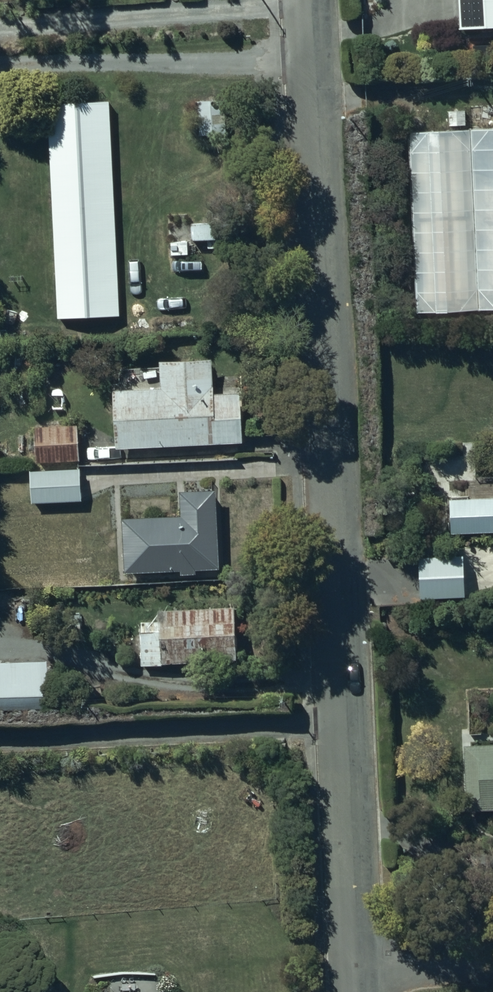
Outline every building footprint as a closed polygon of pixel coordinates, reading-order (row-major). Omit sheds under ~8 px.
[(460,22),(492,22),(492,0),(459,0),(460,22)] [(227,95),(199,96),(201,132),(228,131),(227,95)] [(410,128),(417,310),(492,307),(492,124),(410,128)] [(163,383),(116,385),(117,445),(245,440),(243,385),(216,386),(215,353),(162,355),(163,383)] [(36,421),(37,460),(81,458),(81,420),(36,421)] [(82,465),(32,466),(33,500),(82,499),(82,465)] [(183,511),(125,512),(126,568),(183,567),(183,572),(197,571),(197,565),(220,565),(219,484),(183,485),(183,511)] [(451,528),(492,527),(492,493),(451,494),(451,528)] [(162,616),(141,616),(142,662),(165,662),(165,658),(239,658),(238,603),(162,604),(162,616)] [(0,659),(0,707),(46,706),(45,658),(0,659)] [(465,740),(467,806),(492,806),(492,739),(465,740)]
